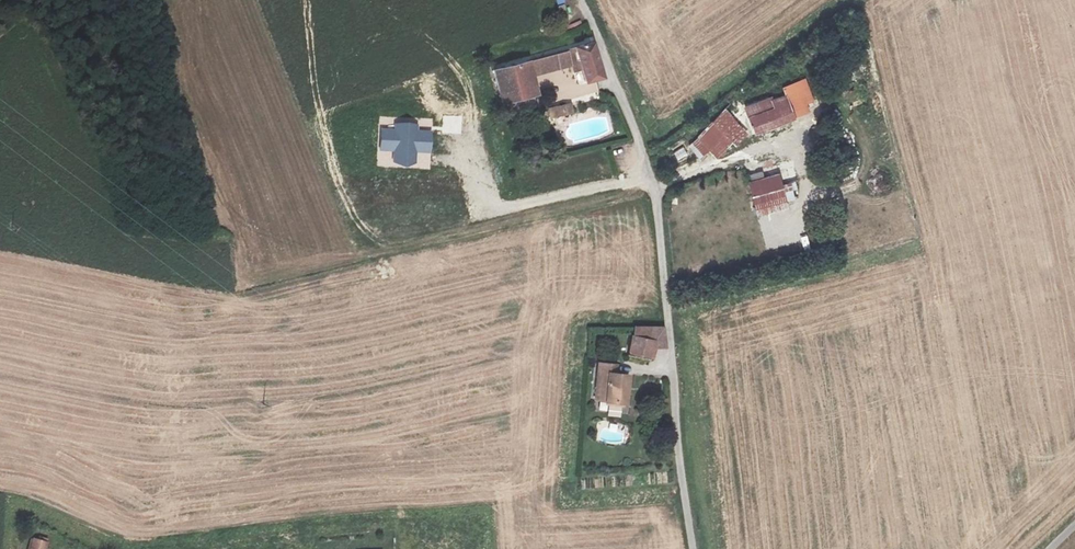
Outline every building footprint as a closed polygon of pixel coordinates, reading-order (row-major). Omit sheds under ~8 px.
[(493,70),(507,115),(536,106),(527,78),(578,65),(584,82),(603,75),(591,42),(493,70)] [(801,88),(784,95),(793,117),(806,111),(805,107),(808,106),(801,88)] [(754,132),(793,117),(784,95),(771,100),(770,97),(744,107),(754,132)] [(696,136),(707,148),(715,157),(731,140),(735,145),(747,132),(732,116),(741,106),(733,98),(713,121),(711,120),(696,136)] [(572,102),(548,109),(551,120),(575,113),(572,102)] [(381,128),(380,152),(393,152),(393,167),(416,167),(416,153),(432,154),(433,131),(419,131),(419,124),(393,123),(393,129),(381,128)] [(698,156),(707,148),(696,136),(687,145),(698,156)] [(778,172),(748,181),(756,215),(788,206),(786,199),(794,197),(789,181),(781,183),(778,172)] [(633,326),(630,333),(653,336),(651,346),(665,347),(663,326),(633,326)] [(653,336),(630,333),(626,355),(649,357),(651,346),(653,336)] [(616,364),(598,362),(594,399),(624,401),(626,373),(616,372),(616,364)] [(43,533),(28,533),(27,548),(42,548),(43,533)]
